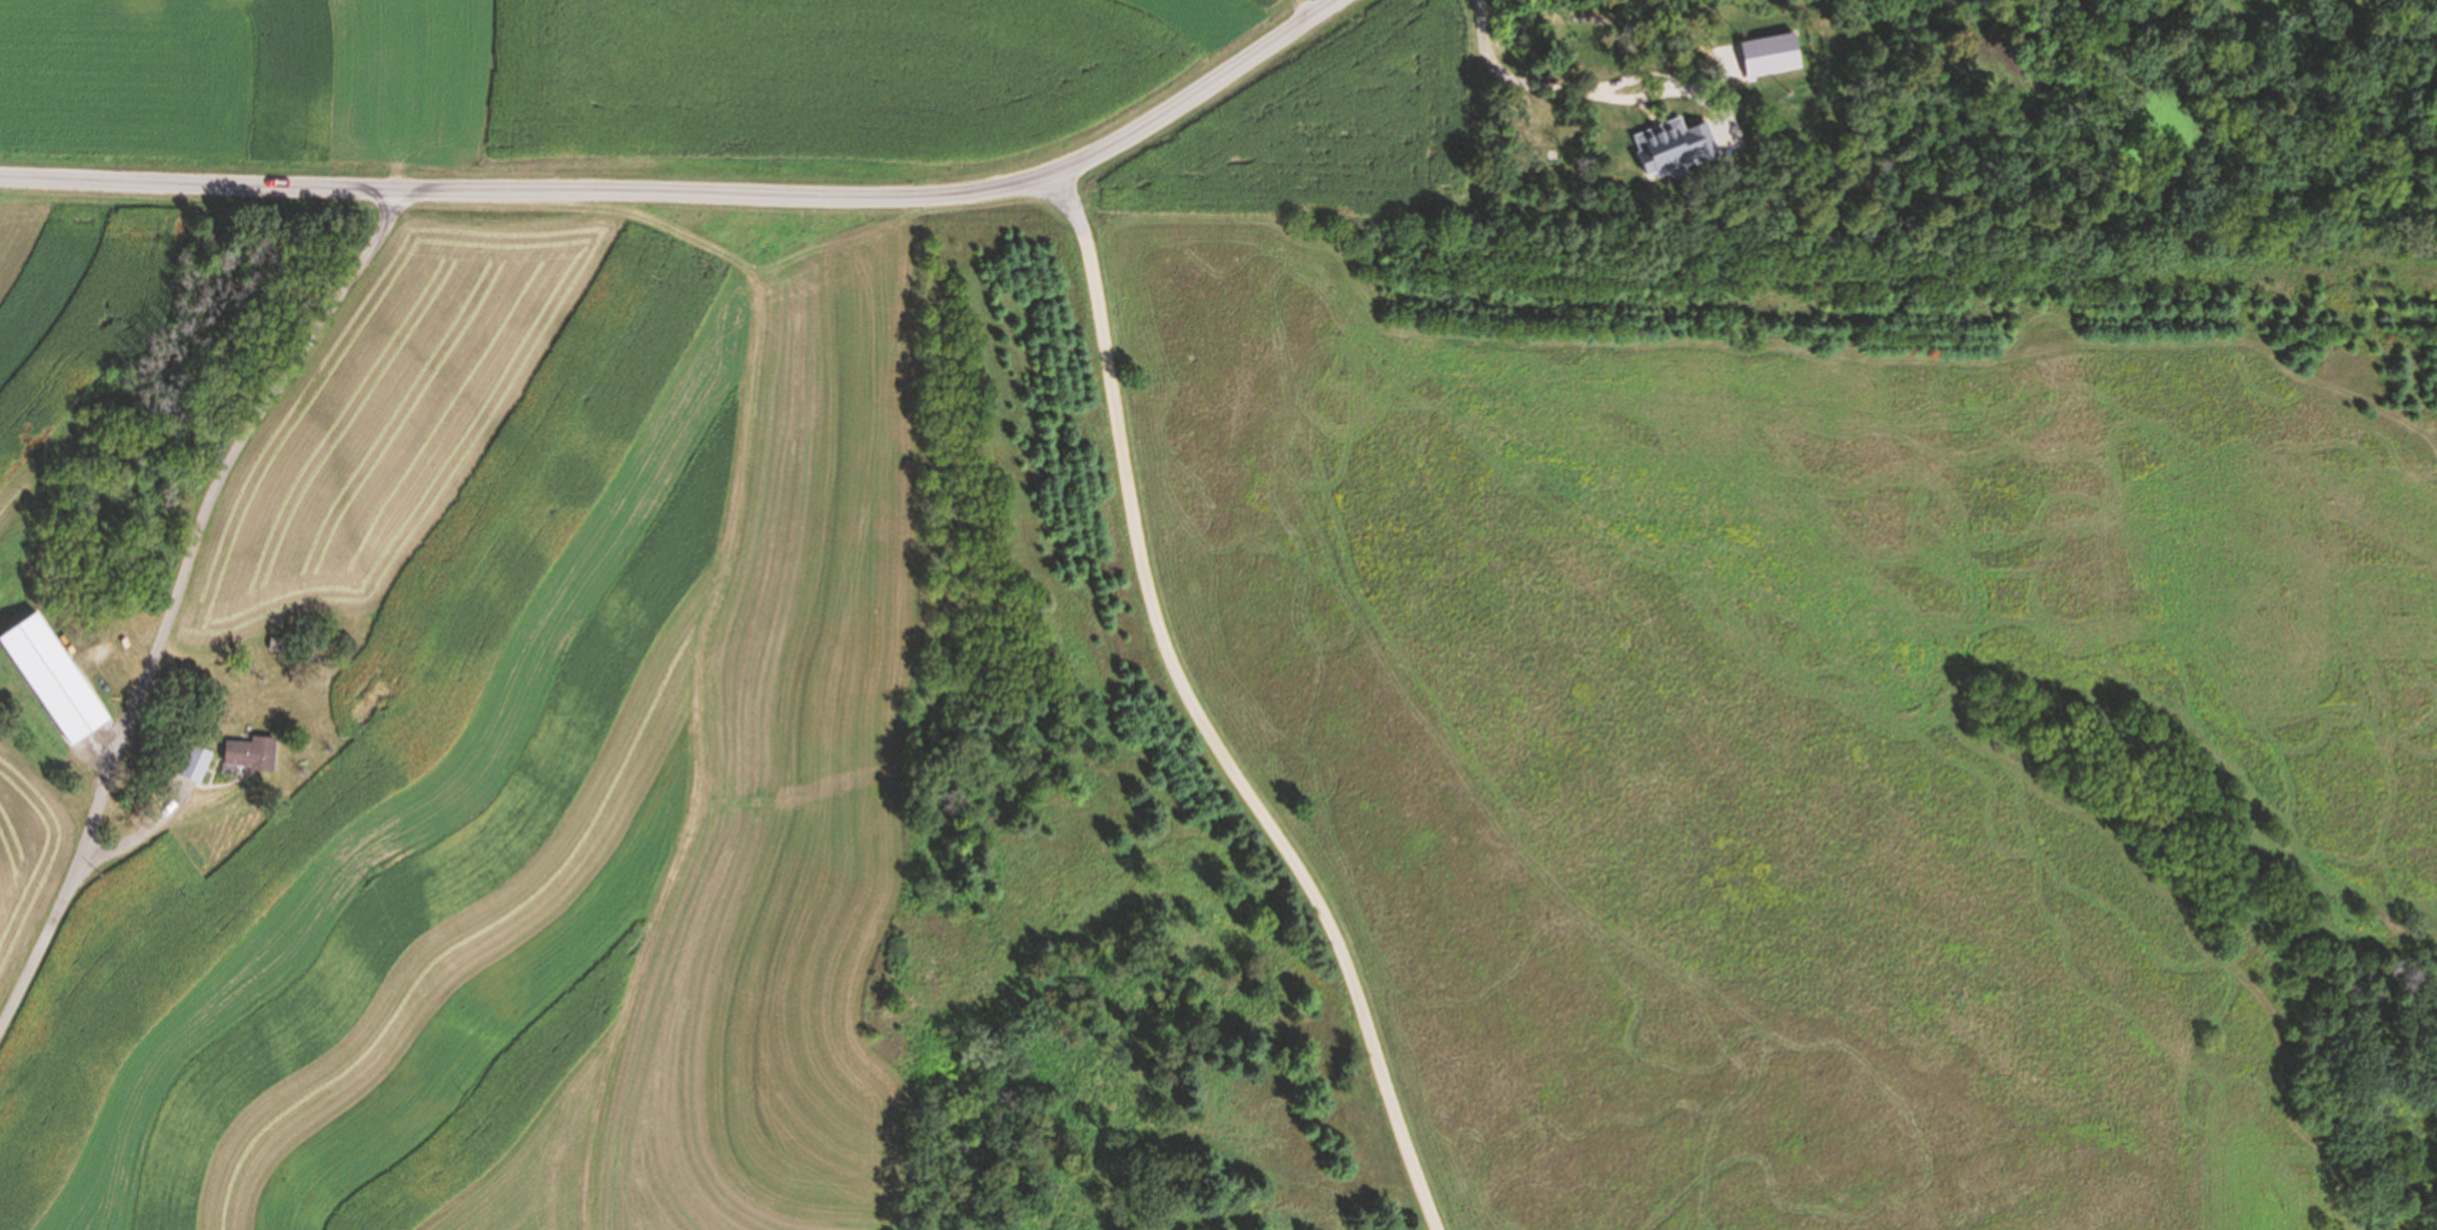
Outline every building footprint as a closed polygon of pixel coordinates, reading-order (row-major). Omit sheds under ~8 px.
[(1632,133),(1647,179),(1719,156),(1708,122),(1685,129),(1681,118),(1632,133)] [(271,652),(288,651),(287,639),(270,641),(271,652)] [(59,643),(18,669),(68,747),(108,721),(59,643)] [(226,739),(222,767),(271,774),(275,740),(250,737),(250,742),(226,739)] [(181,775),(198,784),(213,755),(196,746),(181,775)]
